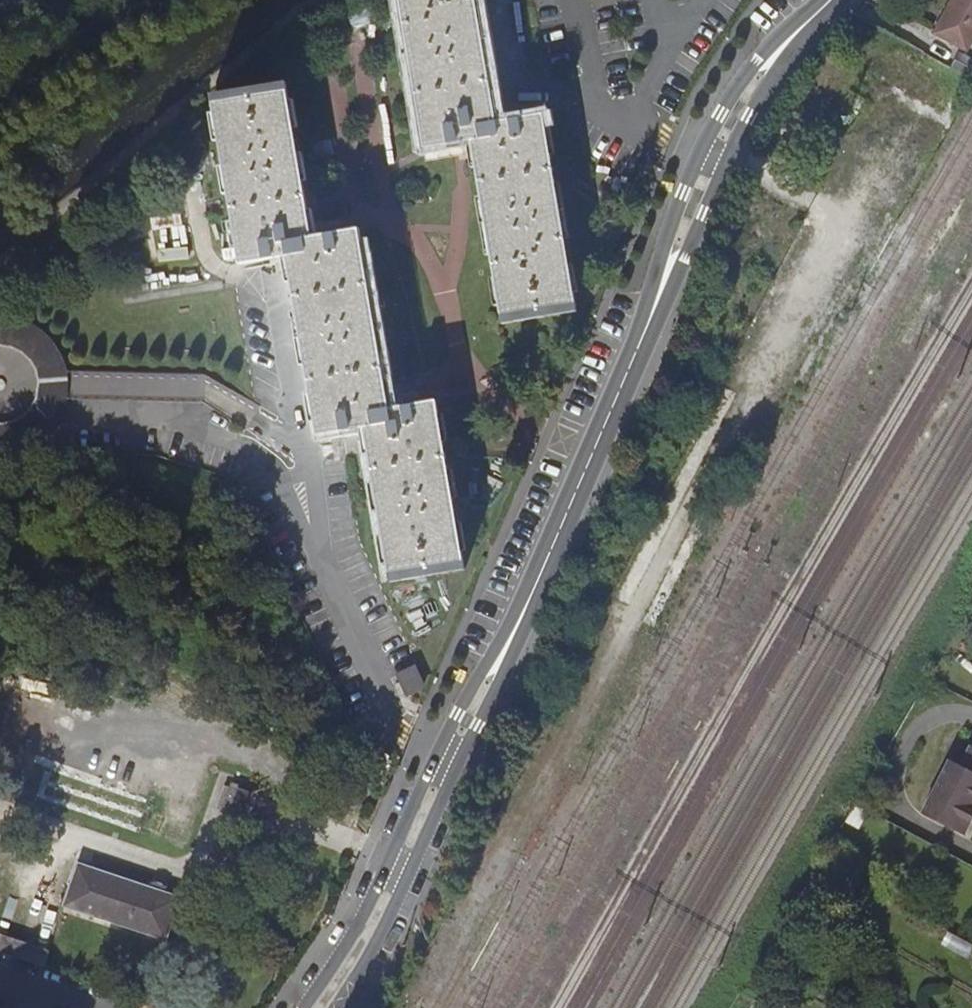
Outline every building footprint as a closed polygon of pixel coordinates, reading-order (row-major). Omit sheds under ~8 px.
[(504,327),(579,315),(545,116),(500,124),(477,0),(403,0),(429,147),(472,140),(477,166),(497,286),(504,327)] [(942,30),(971,47),(971,0),(958,0),(942,30)] [(965,47),(958,62),(971,69),(971,51),(965,47)] [(366,430),(391,585),(467,573),(439,402),(391,410),(361,229),(313,237),(286,80),(215,92),(242,263),(289,256),(319,438),(366,430)] [(9,456),(25,452),(36,446),(48,438),(57,427),(64,414),(67,404),(204,405),(246,429),(252,419),(260,406),(205,376),(68,373),(64,361),(58,348),(46,335),(31,324),(13,318),(0,317),(0,456),(9,456)] [(415,667),(399,674),(408,693),(424,685),(415,667)] [(922,813),(965,835),(971,821),(971,745),(961,765),(949,758),(922,813)] [(54,766),(44,798),(139,829),(149,796),(54,766)] [(229,812),(246,818),(247,815),(251,816),(254,809),(260,811),(263,805),(257,803),(259,795),(255,793),(255,791),(239,785),(238,787),(231,785),(230,787),(226,785),(219,804),(224,805),(223,808),(229,810),(229,812)] [(182,896),(83,863),(69,903),(168,937),(182,896)] [(33,943),(28,958),(49,965),(54,949),(33,943)]
